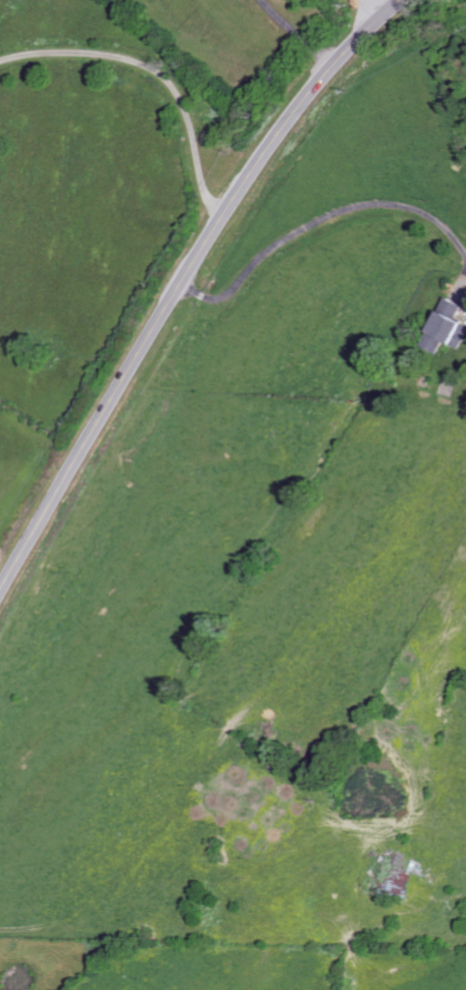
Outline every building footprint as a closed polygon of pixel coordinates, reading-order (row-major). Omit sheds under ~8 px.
[(441,354),(446,342),(463,350),(465,342),(465,323),(459,320),(465,306),(449,298),(426,347),(441,354)]
